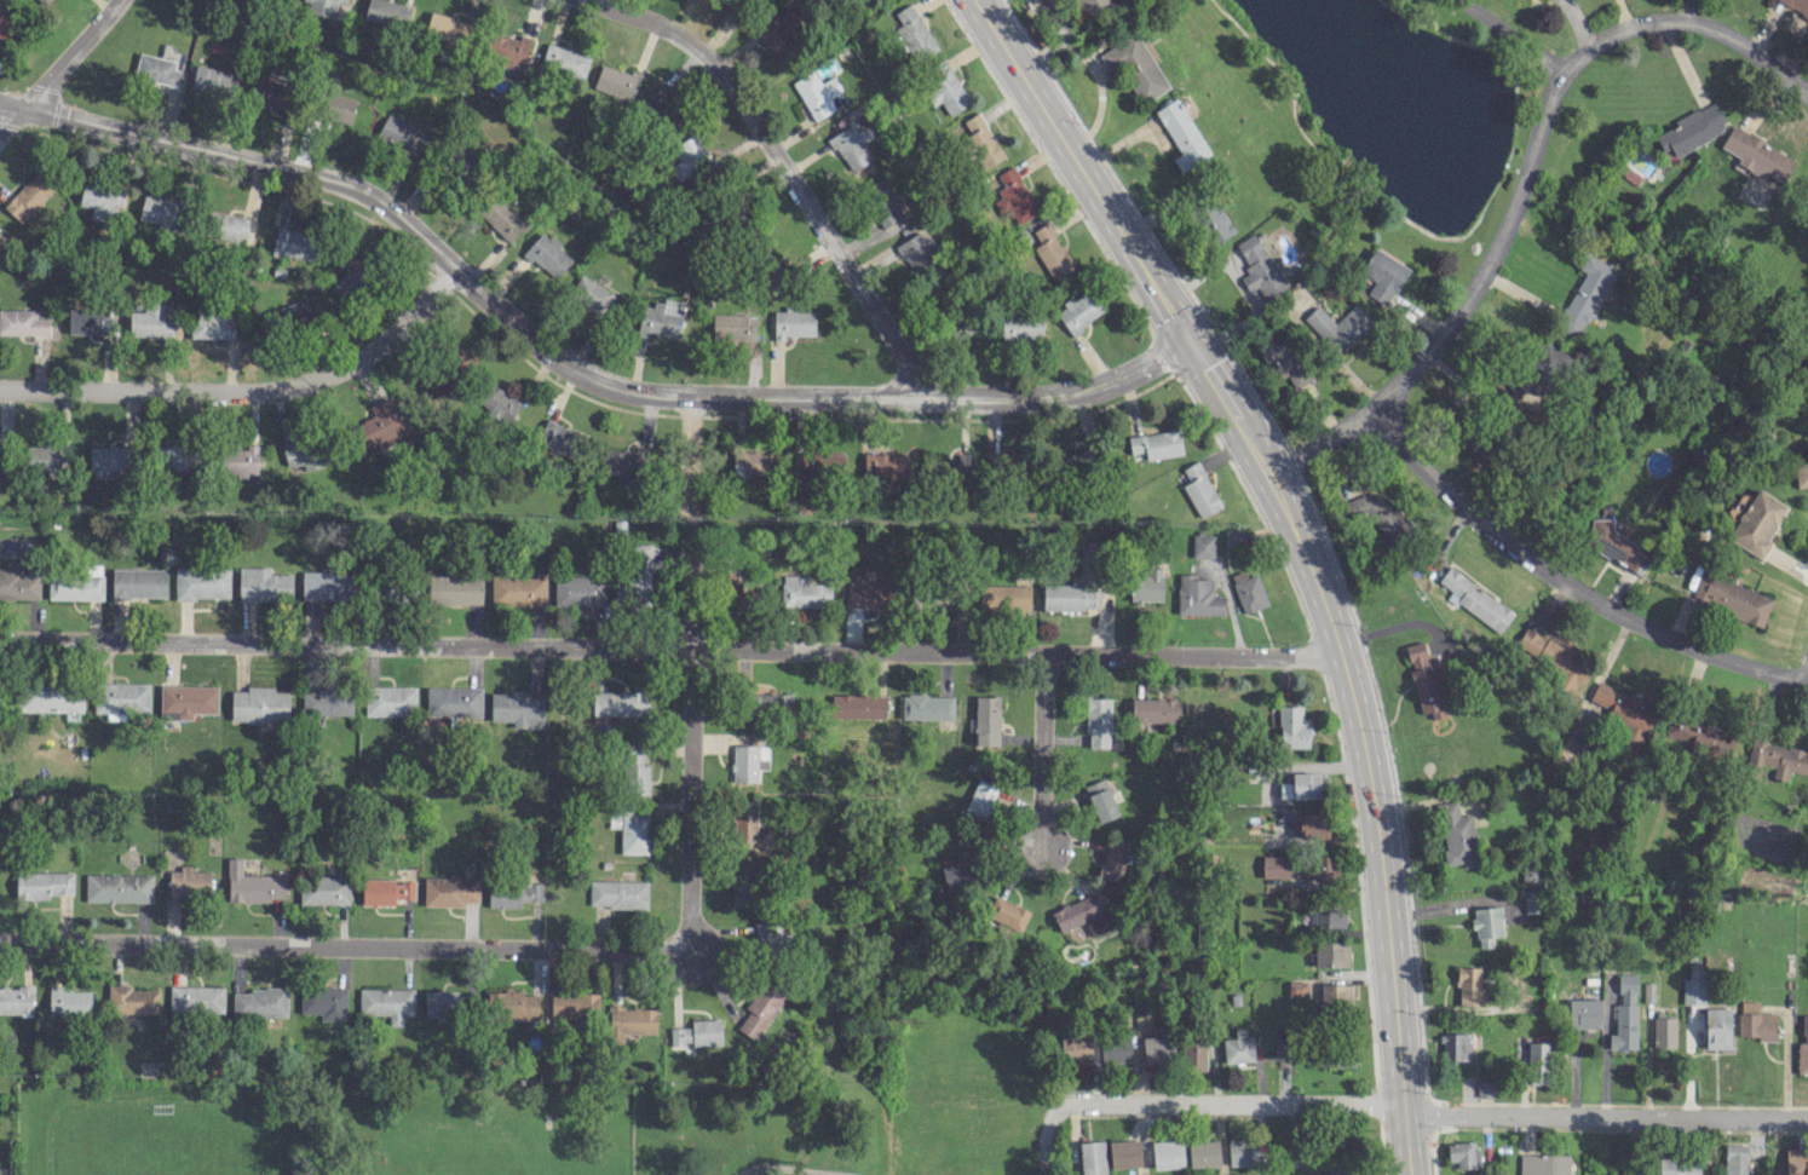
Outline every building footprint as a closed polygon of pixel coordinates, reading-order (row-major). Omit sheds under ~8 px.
[(310,2),(308,11),(333,18),(338,1),(346,3),(347,0),(304,0),(310,2)] [(403,30),(410,6),(389,0),(368,0),(363,19),(403,30)] [(743,0),(721,0),(719,5),(736,13),(743,0)] [(1052,8),(1065,0),(1047,0),(1052,8)] [(1113,0),(1077,0),(1090,21),(1116,5),(1113,0)] [(1807,18),(1807,0),(1775,0),(1807,18)] [(894,13),(901,24),(894,28),(915,63),(938,49),(910,3),(894,13)] [(785,38),(802,24),(789,6),(757,30),(782,64),(797,53),(785,38)] [(425,37),(468,45),(472,20),(430,12),(425,37)] [(10,43),(17,18),(0,14),(0,40),(10,43)] [(530,38),(520,35),(518,40),(491,32),(484,58),(522,68),(530,38)] [(1098,53),(1112,77),(1123,70),(1141,103),(1168,88),(1137,32),(1098,53)] [(589,54),(546,44),(541,70),(584,79),(589,54)] [(180,62),(139,53),(134,76),(174,86),(180,62)] [(933,106),(941,101),(949,115),(971,102),(943,57),(928,66),(936,81),(923,89),(933,106)] [(592,88),(631,103),(641,77),(603,62),(592,88)] [(235,73),(197,63),(191,87),(229,97),(235,73)] [(793,79),(811,120),(845,104),(839,91),(841,90),(834,75),(820,81),(815,69),(793,79)] [(250,104),(288,108),(291,83),(253,79),(250,104)] [(666,126),(683,108),(657,84),(640,103),(666,126)] [(348,123),(356,101),(328,92),(321,114),(348,123)] [(1181,172),(1211,154),(1177,97),(1154,111),(1180,153),(1172,158),(1181,172)] [(1655,136),(1667,160),(1728,128),(1713,100),(1673,121),(1675,125),(1655,136)] [(959,123),(986,167),(1005,156),(978,112),(959,123)] [(425,132),(386,114),(376,138),(415,155),(425,132)] [(866,134),(841,123),(830,147),(856,158),(866,134)] [(1720,147),(1739,157),(1736,163),(1779,186),(1794,158),(1732,125),(1720,147)] [(679,162),(670,166),(676,180),(711,165),(698,134),(672,145),(679,162)] [(997,174),(1005,189),(991,198),(1000,213),(1008,209),(1017,224),(1039,212),(1013,165),(997,174)] [(22,224),(56,187),(37,170),(3,206),(22,224)] [(113,204),(122,206),(125,190),(83,182),(79,205),(92,207),(90,218),(110,222),(113,204)] [(528,223),(499,192),(478,212),(508,243),(528,223)] [(139,222),(180,228),(184,202),(142,196),(139,222)] [(1214,245),(1235,230),(1215,199),(1193,214),(1214,245)] [(249,217),(206,210),(202,235),(245,242),(249,217)] [(1033,230),(1040,244),(1033,247),(1053,280),(1074,267),(1047,222),(1033,230)] [(317,260),(321,234),(275,228),(272,254),(317,260)] [(916,274),(940,257),(919,229),(895,247),(916,274)] [(524,252),(554,279),(572,259),(542,231),(524,252)] [(1235,244),(1250,271),(1240,277),(1248,291),(1259,285),(1267,299),(1287,287),(1255,232),(1235,244)] [(1409,268),(1374,247),(1359,272),(1374,281),(1366,294),(1387,306),(1409,268)] [(1584,272),(1557,322),(1579,334),(1594,306),(1596,307),(1618,268),(1587,251),(1577,268),(1584,272)] [(345,302),(373,275),(359,260),(330,286),(345,302)] [(621,294),(578,276),(569,299),(612,317),(621,294)] [(1055,311),(1071,334),(1105,311),(1089,288),(1055,311)] [(279,333),(314,322),(306,298),(271,310),(279,333)] [(680,336),(683,300),(663,298),(663,302),(653,301),(653,307),(640,306),(638,332),(680,336)] [(130,311),(130,335),(173,336),(173,320),(164,319),(164,302),(145,301),(145,311),(130,311)] [(1317,304),(1303,318),(1338,355),(1373,322),(1355,303),(1335,322),(1317,304)] [(68,333),(109,334),(110,309),(69,308),(68,333)] [(774,311),(774,340),(784,340),(784,335),(815,335),(815,309),(784,308),(784,311),(774,311)] [(49,335),(50,317),(35,317),(35,309),(0,309),(0,334),(49,335)] [(1041,340),(1042,313),(1001,312),(1001,339),(1041,340)] [(755,339),(755,314),(712,314),(712,339),(755,339)] [(235,318),(190,316),(190,338),(234,339),(235,318)] [(1254,344),(1267,366),(1273,363),(1282,378),(1288,374),(1302,399),(1315,391),(1286,338),(1274,344),(1269,335),(1254,344)] [(1528,398),(1540,375),(1537,374),(1541,365),(1548,369),(1559,347),(1547,341),(1545,346),(1541,343),(1530,365),(1519,359),(1505,386),(1528,398)] [(466,374),(477,356),(455,343),(445,361),(466,374)] [(520,403),(492,382),(478,401),(489,409),(486,412),(504,425),(520,403)] [(370,406),(374,415),(354,424),(365,447),(377,442),(380,449),(409,436),(391,396),(370,406)] [(572,458),(582,436),(547,419),(536,441),(572,458)] [(1183,454),(1179,429),(1128,437),(1130,454),(1145,451),(1146,459),(1183,454)] [(281,439),(286,466),(302,463),(303,469),(325,465),(320,433),(281,439)] [(155,466),(187,470),(190,448),(158,443),(155,466)] [(257,477),(259,444),(247,444),(247,449),(222,448),(221,473),(237,473),(237,476),(257,477)] [(1060,473),(1094,470),(1091,444),(1081,445),(1082,454),(1059,456),(1060,473)] [(72,473),(73,447),(24,446),(23,471),(72,473)] [(91,446),(90,478),(113,478),(113,471),(125,471),(125,463),(131,464),(132,446),(91,446)] [(601,472),(642,477),(645,452),(605,447),(601,472)] [(733,476),(771,477),(772,452),(734,450),(733,476)] [(843,478),(843,451),(801,451),(801,477),(843,478)] [(908,478),(907,452),(864,453),(864,479),(908,478)] [(1019,476),(1020,454),(989,452),(988,474),(1019,476)] [(958,458),(947,458),(946,479),(969,480),(971,454),(958,453),(958,458)] [(1182,468),(1188,482),(1183,485),(1198,517),(1220,507),(1199,460),(1182,468)] [(1794,461),(1795,490),(1807,489),(1807,460),(1794,461)] [(1344,502),(1353,525),(1374,517),(1382,537),(1401,530),(1385,487),(1344,502)] [(1787,505),(1757,487),(1727,538),(1762,558),(1772,541),(1768,538),(1787,505)] [(1598,517),(1583,543),(1637,574),(1649,553),(1609,529),(1612,524),(1598,517)] [(1240,529),(1224,529),(1224,546),(1240,546),(1240,529)] [(1213,534),(1192,534),(1192,557),(1213,557),(1213,534)] [(652,543),(631,543),(630,578),(615,578),(614,606),(651,607),(652,543)] [(239,600),(293,600),(292,573),(271,573),(271,566),(238,566),(239,600)] [(1500,632),(1514,611),(1448,566),(1438,581),(1451,590),(1447,597),(1500,632)] [(166,598),(167,568),(112,567),(112,597),(166,598)] [(230,598),(230,567),(175,567),(175,599),(230,598)] [(1162,601),(1162,568),(1148,567),(1148,575),(1130,575),(1130,601),(1162,601)] [(39,599),(40,570),(0,569),(0,598),(39,599)] [(1243,613),(1268,604),(1256,573),(1246,577),(1244,570),(1229,575),(1243,613)] [(1762,626),(1773,596),(1700,570),(1689,599),(1762,626)] [(301,599),(354,600),(354,572),(302,572),(301,599)] [(1177,614),(1224,614),(1224,595),(1212,595),(1212,578),(1196,578),(1196,573),(1177,574),(1177,614)] [(104,575),(48,574),(48,598),(103,600),(104,575)] [(482,603),(482,575),(428,576),(428,604),(482,603)] [(554,605),(605,606),(606,577),(555,575),(554,605)] [(781,606),(830,607),(831,583),(809,583),(809,575),(782,575),(781,606)] [(848,606),(891,608),(892,585),(859,583),(859,575),(849,575),(848,606)] [(546,605),(546,578),(491,576),(491,603),(546,605)] [(741,578),(727,578),(727,605),(741,605),(741,578)] [(934,583),(932,607),(962,609),(964,585),(934,583)] [(1043,583),(1043,610),(1084,611),(1084,606),(1098,607),(1099,590),(1083,590),(1083,584),(1043,583)] [(1030,609),(1030,585),(979,584),(979,608),(1030,609)] [(1525,628),(1512,652),(1580,688),(1592,664),(1525,628)] [(1446,715),(1430,652),(1425,653),(1422,641),(1405,645),(1411,669),(1409,669),(1420,714),(1430,712),(1432,719),(1446,715)] [(1628,695),(1598,680),(1589,699),(1611,710),(1604,725),(1641,743),(1659,705),(1630,691),(1628,695)] [(150,683),(95,682),(95,712),(107,712),(107,719),(125,720),(125,712),(149,713),(150,683)] [(15,710),(82,711),(82,685),(15,684),(15,710)] [(217,713),(217,685),(160,686),(161,719),(192,718),(192,713),(217,713)] [(231,690),(231,721),(288,721),(289,691),(274,691),(274,686),(246,686),(246,690),(231,690)] [(366,715),(415,716),(416,687),(366,686),(366,715)] [(481,716),(482,688),(427,686),(426,715),(481,716)] [(352,715),(353,690),(303,688),(302,713),(352,715)] [(513,721),(512,727),(543,728),(544,692),(491,691),(490,721),(513,721)] [(593,691),(593,714),(648,715),(648,691),(593,691)] [(791,692),(748,693),(748,716),(791,715),(791,692)] [(885,718),(886,695),(830,694),(830,717),(885,718)] [(953,719),(954,695),(901,694),(901,718),(953,719)] [(975,745),(998,745),(1000,696),(976,696),(975,745)] [(1110,747),(1109,697),(1086,697),(1087,747),(1110,747)] [(1179,723),(1179,699),(1132,697),(1131,721),(1179,723)] [(1302,705),(1280,705),(1279,748),(1309,748),(1310,717),(1301,717),(1302,705)] [(1664,739),(1728,757),(1735,732),(1671,713),(1664,739)] [(1751,739),(1746,762),(1773,767),(1771,777),(1787,780),(1789,770),(1807,774),(1807,750),(1751,739)] [(647,794),(649,744),(625,743),(624,794),(647,794)] [(732,781),(758,781),(758,768),(768,769),(768,745),(733,745),(732,781)] [(1319,772),(1292,773),(1292,782),(1279,782),(1280,798),(1320,797),(1319,772)] [(1118,815),(1105,778),(1084,785),(1097,822),(1118,815)] [(985,821),(997,786),(976,779),(964,813),(985,821)] [(757,800),(734,800),(735,847),(757,847),(757,800)] [(1446,865),(1462,863),(1463,868),(1476,866),(1469,813),(1458,815),(1456,800),(1437,803),(1446,865)] [(649,854),(648,812),(609,813),(609,828),(620,828),(620,854),(649,854)] [(1300,839),(1333,840),(1334,813),(1301,812),(1300,839)] [(1100,880),(1123,881),(1125,843),(1102,841),(1100,880)] [(952,850),(955,863),(941,866),(945,889),(976,883),(968,846),(952,850)] [(1262,877),(1288,877),(1288,856),(1262,855),(1262,877)] [(1338,857),(1306,856),(1305,883),(1338,885),(1338,857)] [(286,901),(285,874),(242,874),(242,857),(227,857),(228,902),(286,901)] [(731,906),(755,906),(756,861),(732,861),(731,906)] [(169,899),(210,899),(210,870),(190,870),(190,865),(180,865),(180,870),(169,870),(169,899)] [(1540,866),(1521,865),(1521,882),(1540,882),(1540,866)] [(74,896),(74,871),(16,872),(17,897),(74,896)] [(85,901),(153,902),(153,875),(85,873),(85,901)] [(350,905),(350,876),(300,875),(300,904),(350,905)] [(424,905),(465,906),(465,902),(479,902),(480,878),(425,876),(424,905)] [(394,905),(394,898),(414,898),(415,881),(363,880),(362,904),(394,905)] [(648,880),(590,880),(589,907),(647,908),(648,880)] [(521,906),(521,901),(542,900),(542,881),(488,883),(489,907),(521,906)] [(1541,912),(1540,890),(1524,891),(1525,912),(1541,912)] [(1051,910),(1060,932),(1085,922),(1091,936),(1111,928),(1097,891),(1051,910)] [(985,915),(1020,931),(1030,911),(994,894),(985,915)] [(1310,905),(1309,926),(1344,927),(1345,906),(1310,905)] [(1473,908),(1475,948),(1492,947),(1491,936),(1502,935),(1501,906),(1473,908)] [(790,934),(781,934),(781,922),(755,922),(754,957),(783,957),(783,946),(790,946),(790,934)] [(1315,966),(1348,967),(1348,941),(1315,940),(1315,966)] [(1479,1005),(1479,966),(1458,966),(1457,1005),(1479,1005)] [(1705,1004),(1706,969),(1688,968),(1688,978),(1682,977),(1681,1003),(1705,1004)] [(1635,1049),(1637,972),(1619,972),(1618,1004),(1615,1003),(1615,1034),(1608,1034),(1608,1049),(1635,1049)] [(737,1029),(758,1041),(786,992),(763,979),(746,1008),(748,1010),(737,1029)] [(1288,994),(1306,995),(1307,981),(1288,981),(1288,994)] [(1654,1002),(1655,982),(1643,982),(1643,1002),(1654,1002)] [(1352,984),(1320,983),(1320,1006),(1351,1006),(1352,984)] [(160,1014),(160,990),(131,990),(131,984),(108,985),(108,1014),(160,1014)] [(92,991),(72,990),(72,986),(50,985),(49,1015),(91,1016),(92,991)] [(224,986),(169,986),(169,1012),(224,1011),(224,986)] [(33,1014),(33,987),(0,987),(0,1014),(33,1014)] [(346,988),(300,987),(300,1013),(321,1013),(321,1021),(346,1021),(346,988)] [(389,1014),(389,1026),(403,1025),(403,1015),(414,1014),(414,988),(359,989),(359,1014),(389,1014)] [(287,1016),(287,989),(233,989),(233,1016),(287,1016)] [(488,990),(488,1018),(538,1020),(539,992),(488,990)] [(424,1018),(458,1018),(458,991),(424,991),(424,1018)] [(551,1017),(599,1017),(599,993),(551,992),(551,1017)] [(1601,998),(1568,999),(1569,1028),(1601,1027),(1601,998)] [(1776,1038),(1776,1012),(1758,1012),(1758,1001),(1738,1000),(1738,1038),(1776,1038)] [(609,1042),(623,1043),(624,1032),(657,1034),(658,1007),(610,1006),(609,1042)] [(1730,1007),(1704,1007),(1705,1048),(1730,1048),(1730,1007)] [(1675,1017),(1653,1017),(1652,1047),(1675,1047),(1675,1017)] [(692,1026),(670,1027),(670,1046),(721,1044),(721,1018),(691,1019),(692,1026)] [(1171,1026),(1152,1026),(1152,1037),(1142,1037),(1143,1063),(1172,1062),(1171,1026)] [(1252,1036),(1245,1036),(1244,1026),(1234,1027),(1235,1037),(1222,1038),(1224,1063),(1254,1060),(1252,1036)] [(1469,1060),(1470,1033),(1442,1033),(1441,1060),(1469,1060)] [(1091,1035),(1061,1036),(1062,1063),(1092,1062),(1091,1035)] [(1130,1035),(1100,1036),(1101,1062),(1131,1061),(1130,1035)] [(1205,1072),(1206,1040),(1183,1039),(1183,1071),(1205,1072)] [(1529,1042),(1528,1084),(1548,1084),(1550,1042),(1529,1042)] [(1320,1066),(1355,1067),(1355,1049),(1320,1048),(1320,1066)] [(1493,1096),(1493,1081),(1477,1081),(1477,1097),(1493,1096)] [(1228,1164),(1257,1163),(1257,1137),(1227,1139),(1228,1164)] [(1183,1167),(1183,1139),(1152,1141),(1153,1168),(1183,1167)] [(1109,1141),(1110,1167),(1140,1167),(1139,1140),(1109,1141)] [(1081,1174),(1086,1174),(1105,1174),(1104,1141),(1079,1142),(1081,1174)] [(1188,1142),(1189,1166),(1219,1166),(1218,1141),(1188,1142)] [(1478,1168),(1477,1141),(1447,1143),(1447,1162),(1456,1161),(1456,1169),(1478,1168)] [(1746,1144),(1724,1144),(1724,1174),(1746,1174),(1746,1144)] [(1284,1166),(1305,1166),(1305,1146),(1284,1147),(1284,1166)] [(1785,1147),(1785,1174),(1807,1174),(1807,1147),(1785,1147)] [(1520,1153),(1519,1174),(1568,1174),(1569,1154),(1520,1153)] [(1699,1158),(1659,1157),(1658,1174),(1698,1174),(1699,1158)] [(1328,1174),(1354,1174),(1354,1167),(1327,1168),(1328,1174)]
